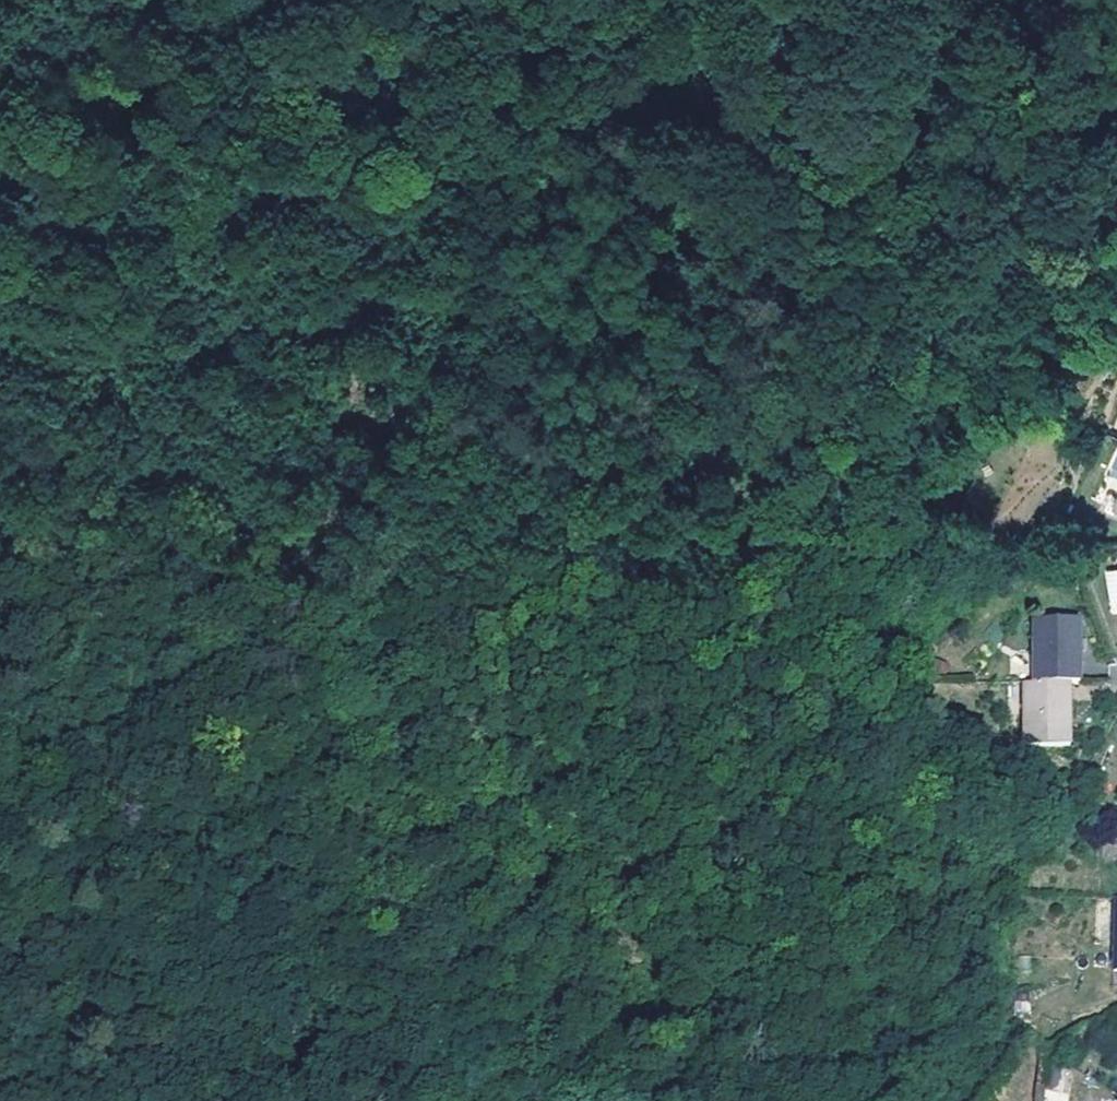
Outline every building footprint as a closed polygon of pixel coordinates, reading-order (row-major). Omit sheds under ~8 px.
[(1031,609),(1030,674),(1068,675),(1075,675),(1076,610),(1031,609)] [(1030,674),(1022,673),(1022,737),(1068,738),(1068,675),(1030,674)]
